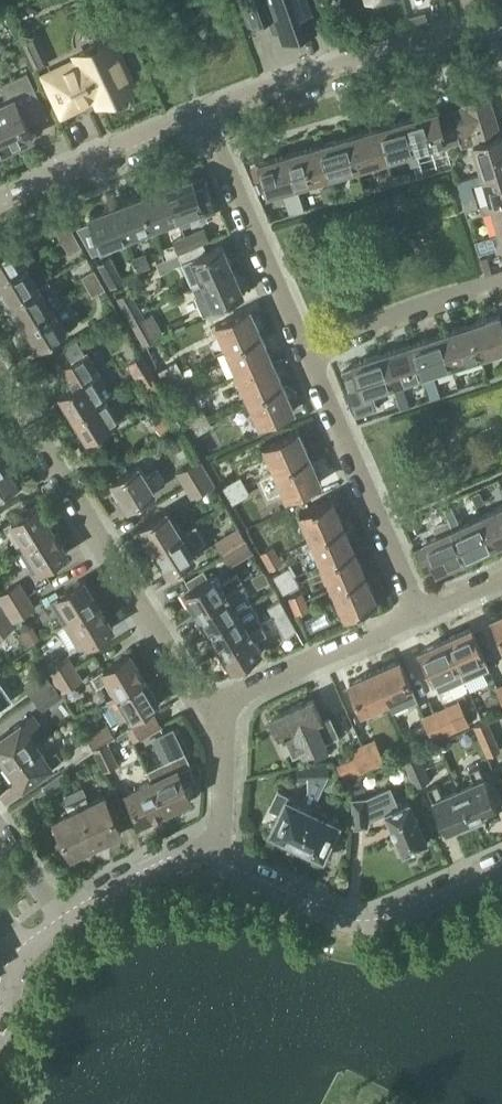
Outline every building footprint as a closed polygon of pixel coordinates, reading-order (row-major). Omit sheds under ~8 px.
[(249,24),(269,17),(275,31),(280,29),(284,40),(293,36),(298,37),(302,36),(305,32),(315,29),(310,16),(315,14),(310,0),(241,0),(249,24)] [(20,41),(35,71),(50,64),(35,34),(20,41)] [(129,89),(133,87),(111,39),(76,56),(79,62),(46,77),(63,113),(87,101),(86,99),(94,95),(98,103),(115,96),(119,97),(128,93),(129,89)] [(27,72),(2,84),(5,102),(0,104),(0,129),(9,148),(33,137),(26,122),(46,113),(27,72)] [(466,118),(492,110),(488,97),(462,105),(463,107),(466,118)] [(437,111),(407,119),(417,150),(443,142),(445,146),(460,142),(459,138),(470,135),(466,118),(463,107),(438,114),(437,111)] [(494,118),(492,110),(466,118),(470,135),(482,174),(501,168),(501,135),(500,136),(494,118)] [(407,119),(377,128),(386,159),(407,153),(411,166),(420,163),(417,150),(407,119)] [(377,128),(347,137),(356,168),(386,159),(377,128)] [(0,129),(0,152),(9,148),(0,129)] [(347,137),(318,146),(327,177),(356,168),(347,137)] [(297,185),(327,177),(318,146),(287,155),(297,185)] [(267,194),(297,185),(287,155),(258,163),(267,194)] [(457,182),(462,200),(474,196),(471,186),(484,181),(491,204),(501,200),(501,168),(482,174),(457,182)] [(192,178),(166,188),(177,220),(178,220),(180,227),(191,223),(187,214),(202,209),(204,215),(215,211),(203,179),(193,182),(192,178)] [(152,229),(177,220),(166,188),(140,197),(152,229)] [(126,238),(152,229),(140,197),(115,206),(126,238)] [(501,233),(501,200),(491,204),(500,233),(500,234),(501,233)] [(91,221),(77,226),(92,253),(127,240),(126,238),(115,206),(89,216),(91,221)] [(61,240),(73,233),(64,216),(51,222),(61,240)] [(190,249),(202,244),(196,232),(185,237),(190,249)] [(69,255),(82,247),(73,233),(61,240),(69,255)] [(474,241),(478,253),(496,248),(495,244),(501,241),(501,233),(500,234),(500,233),(474,241)] [(25,263),(34,257),(20,234),(0,246),(0,278),(25,263)] [(178,254),(190,249),(185,237),(172,242),(178,254)] [(192,287),(232,269),(222,245),(206,252),(202,244),(190,249),(178,254),(181,263),(182,262),(186,270),(184,270),(192,287)] [(138,272),(151,267),(145,253),(133,258),(138,272)] [(111,289),(124,282),(110,257),(96,265),(111,289)] [(38,285),(25,263),(0,278),(0,300),(3,305),(6,303),(6,305),(38,285)] [(227,305),(225,301),(242,294),(232,269),(192,287),(195,294),(194,295),(203,316),(227,305)] [(86,286),(99,278),(94,270),(81,277),(86,286)] [(92,296),(105,289),(99,278),(86,286),(92,296)] [(20,327),(52,307),(38,285),(6,305),(12,314),(9,315),(16,327),(19,326),(20,327)] [(139,308),(129,290),(116,298),(126,315),(139,308)] [(34,350),(66,330),(52,307),(20,327),(34,350)] [(151,313),(144,317),(139,308),(126,315),(143,346),(163,335),(151,313)] [(225,351),(261,335),(250,310),(214,325),(225,351)] [(501,319),(500,315),(470,325),(480,355),(501,348),(501,322),(501,319)] [(450,365),(480,355),(470,325),(440,335),(450,365)] [(236,376),(272,360),(261,335),(225,351),(236,376)] [(421,375),(450,365),(440,335),(411,344),(421,375)] [(113,394),(87,352),(84,354),(76,340),(63,348),(71,362),(61,368),(73,386),(58,395),(72,417),(106,397),(106,398),(113,394)] [(392,384),(421,375),(411,344),(382,354),(392,384)] [(353,368),(341,372),(348,388),(359,414),(367,411),(376,408),(371,391),(392,384),(382,354),(352,364),(353,368)] [(140,378),(151,371),(142,355),(130,362),(140,378)] [(247,401),(283,385),(272,360),(236,376),(247,401)] [(162,380),(180,370),(175,361),(157,371),(162,380)] [(168,389),(185,379),(180,370),(162,380),(168,389)] [(148,391),(158,385),(151,371),(140,378),(148,391)] [(434,377),(423,380),(428,395),(439,392),(434,377)] [(247,401),(258,426),(294,410),(283,385),(247,401)] [(120,421),(106,398),(106,397),(72,417),(86,441),(120,421)] [(159,435),(180,424),(171,407),(150,418),(159,435)] [(189,427),(206,418),(201,409),(184,418),(189,427)] [(194,436),(212,427),(206,418),(189,427),(194,436)] [(273,473),(309,458),(298,432),(262,448),(273,473)] [(22,479),(14,465),(12,467),(7,458),(0,463),(0,493),(22,479)] [(182,485),(207,471),(199,458),(175,473),(182,485)] [(273,473),(284,499),(320,483),(309,458),(273,473)] [(140,463),(111,481),(122,497),(125,495),(132,505),(156,490),(155,488),(165,482),(157,470),(148,477),(140,463)] [(191,499),(214,484),(207,471),(182,485),(191,499)] [(227,495),(245,485),(240,476),(222,486),(227,495)] [(232,504),(250,494),(245,485),(227,495),(232,504)] [(309,538),(343,524),(331,497),(297,512),(309,538)] [(18,549),(52,528),(38,504),(3,525),(18,549)] [(450,505),(443,509),(449,521),(465,558),(493,546),(480,516),(460,525),(450,505)] [(501,541),(501,506),(480,516),(493,546),(501,541)] [(167,509),(139,526),(153,548),(182,532),(167,509)] [(424,545),(415,549),(426,573),(435,569),(436,571),(465,558),(449,521),(434,528),(437,535),(423,542),(424,545)] [(182,532),(153,548),(168,573),(196,556),(192,548),(207,539),(197,523),(182,532)] [(320,565),(354,550),(343,524),(309,538),(320,565)] [(222,555),(245,540),(238,527),(214,542),(222,555)] [(33,573),(67,551),(52,528),(18,549),(33,573)] [(245,540),(222,555),(230,567),(253,553),(245,540)] [(265,562),(278,555),(273,546),(260,553),(265,562)] [(332,591),(366,576),(354,550),(320,565),(332,591)] [(270,571),(283,564),(278,555),(265,562),(270,571)] [(278,585),(294,576),(289,567),(273,576),(278,585)] [(262,571),(251,577),(257,587),(268,581),(262,571)] [(195,611),(242,582),(237,574),(222,583),(215,573),(181,594),(188,607),(192,605),(195,611)] [(283,594),(299,585),(294,576),(278,585),(283,594)] [(332,591),(343,617),(377,603),(366,576),(332,591)] [(63,624),(100,601),(85,577),(48,599),(63,624)] [(28,595),(20,582),(0,593),(0,603),(4,610),(28,595)] [(242,582),(195,611),(200,618),(197,620),(204,632),(251,603),(246,595),(249,593),(248,592),(242,582)] [(291,608),(306,601),(302,592),(288,598),(291,608)] [(13,623),(13,622),(36,608),(28,595),(4,610),(7,614),(13,623)] [(100,601),(63,624),(77,648),(115,625),(100,601)] [(272,615),(283,608),(279,601),(267,608),(272,615)] [(295,617),(309,610),(306,601),(291,608),(295,617)] [(251,603),(204,632),(212,645),(215,643),(219,649),(260,623),(256,617),(259,616),(251,603)] [(284,638),(296,631),(283,608),(272,615),(284,638)] [(491,618),(501,642),(501,613),(491,618)] [(13,622),(13,623),(7,614),(0,620),(0,637),(15,626),(13,622)] [(260,623),(219,649),(223,656),(220,658),(228,671),(263,650),(256,639),(266,633),(260,623)] [(471,627),(442,640),(456,671),(459,670),(464,679),(488,668),(484,659),(485,658),(471,627)] [(442,640),(420,650),(434,681),(438,690),(464,679),(459,670),(456,671),(442,640)] [(115,694),(143,676),(129,653),(90,677),(97,687),(107,681),(115,694)] [(52,681),(75,667),(67,654),(44,668),(52,681)] [(417,700),(413,691),(399,660),(371,672),(386,703),(388,702),(392,712),(417,700)] [(61,694),(83,680),(75,667),(52,681),(60,694),(61,694)] [(33,699),(53,684),(44,670),(23,686),(33,699)] [(362,713),(386,703),(371,672),(348,682),(362,713)] [(128,716),(130,718),(158,700),(143,676),(115,694),(105,700),(119,722),(128,716)] [(14,699),(0,680),(0,709),(14,699)] [(61,694),(60,694),(53,684),(33,699),(42,712),(63,697),(61,694)] [(272,718),(268,720),(274,735),(278,733),(280,738),(283,736),(293,757),(315,747),(339,737),(329,714),(321,718),(313,699),(271,717),(272,718)] [(444,736),(470,725),(458,701),(432,712),(444,736)] [(37,742),(29,731),(40,722),(33,712),(0,736),(0,763),(3,767),(37,742)] [(432,741),(444,736),(432,712),(421,717),(432,741)] [(134,743),(161,727),(153,714),(126,730),(134,743)] [(486,757),(500,751),(487,720),(473,726),(486,757)] [(107,742),(116,737),(108,724),(93,734),(91,730),(85,733),(88,737),(89,736),(97,749),(107,742)] [(165,762),(148,770),(153,780),(152,780),(166,809),(191,796),(186,788),(184,782),(190,778),(184,766),(189,764),(172,728),(153,737),(165,762)] [(93,751),(97,749),(89,736),(88,737),(87,738),(87,739),(65,754),(73,765),(93,750),(93,751)] [(441,751),(453,746),(449,737),(437,742),(441,751)] [(360,745),(372,769),(385,763),(374,739),(360,745)] [(22,787),(62,757),(56,749),(47,755),(37,742),(3,767),(14,783),(17,780),(22,787)] [(118,765),(107,742),(97,749),(93,751),(103,772),(118,765)] [(367,771),(372,769),(360,745),(349,750),(360,774),(367,771)] [(414,788),(430,781),(416,751),(401,758),(414,788)] [(327,764),(297,765),(297,780),(308,780),(325,779),(328,774),(327,764)] [(472,779),(457,786),(474,825),(488,819),(487,816),(498,811),(478,765),(468,769),(472,779)] [(50,797),(68,784),(62,772),(42,786),(50,797)] [(325,779),(321,787),(322,787),(331,791),(337,778),(328,774),(325,779)] [(365,790),(359,775),(351,778),(350,792),(357,792),(365,790)] [(277,791),(269,808),(278,812),(269,831),(272,832),(272,833),(272,834),(272,835),(272,836),(273,836),(273,837),(273,838),(274,838),(274,839),(275,839),(276,840),(277,840),(277,841),(278,841),(279,841),(280,841),(281,841),(282,841),(283,841),(284,841),(284,840),(285,840),(286,840),(286,839),(294,843),(310,809),(310,808),(311,809),(313,804),(320,790),(322,787),(321,787),(325,779),(308,780),(309,789),(305,795),(301,804),(285,797),(286,795),(285,794),(277,791)] [(152,780),(126,793),(141,821),(166,809),(152,780)] [(437,783),(427,787),(447,833),(459,828),(460,831),(474,825),(457,786),(442,793),(437,783)] [(76,801),(86,797),(82,788),(72,792),(76,801)] [(409,801),(397,806),(389,788),(365,798),(351,799),(353,828),(367,827),(367,821),(385,814),(402,853),(427,842),(409,801)] [(65,806),(76,801),(72,792),(61,797),(65,806)] [(118,832),(121,830),(104,795),(79,808),(96,843),(108,837),(111,839),(118,836),(118,832)] [(71,855),(96,843),(79,808),(54,820),(55,823),(53,826),(56,832),(60,832),(71,855)] [(310,809),(294,843),(297,844),(297,847),(297,849),(323,861),(324,861),(325,861),(325,860),(326,860),(327,860),(327,859),(328,859),(328,858),(329,858),(329,857),(329,856),(329,855),(330,855),(330,854),(330,853),(330,852),(329,852),(329,851),(329,850),(328,850),(328,849),(326,848),(338,823),(338,821),(311,809),(310,808),(310,809)]
